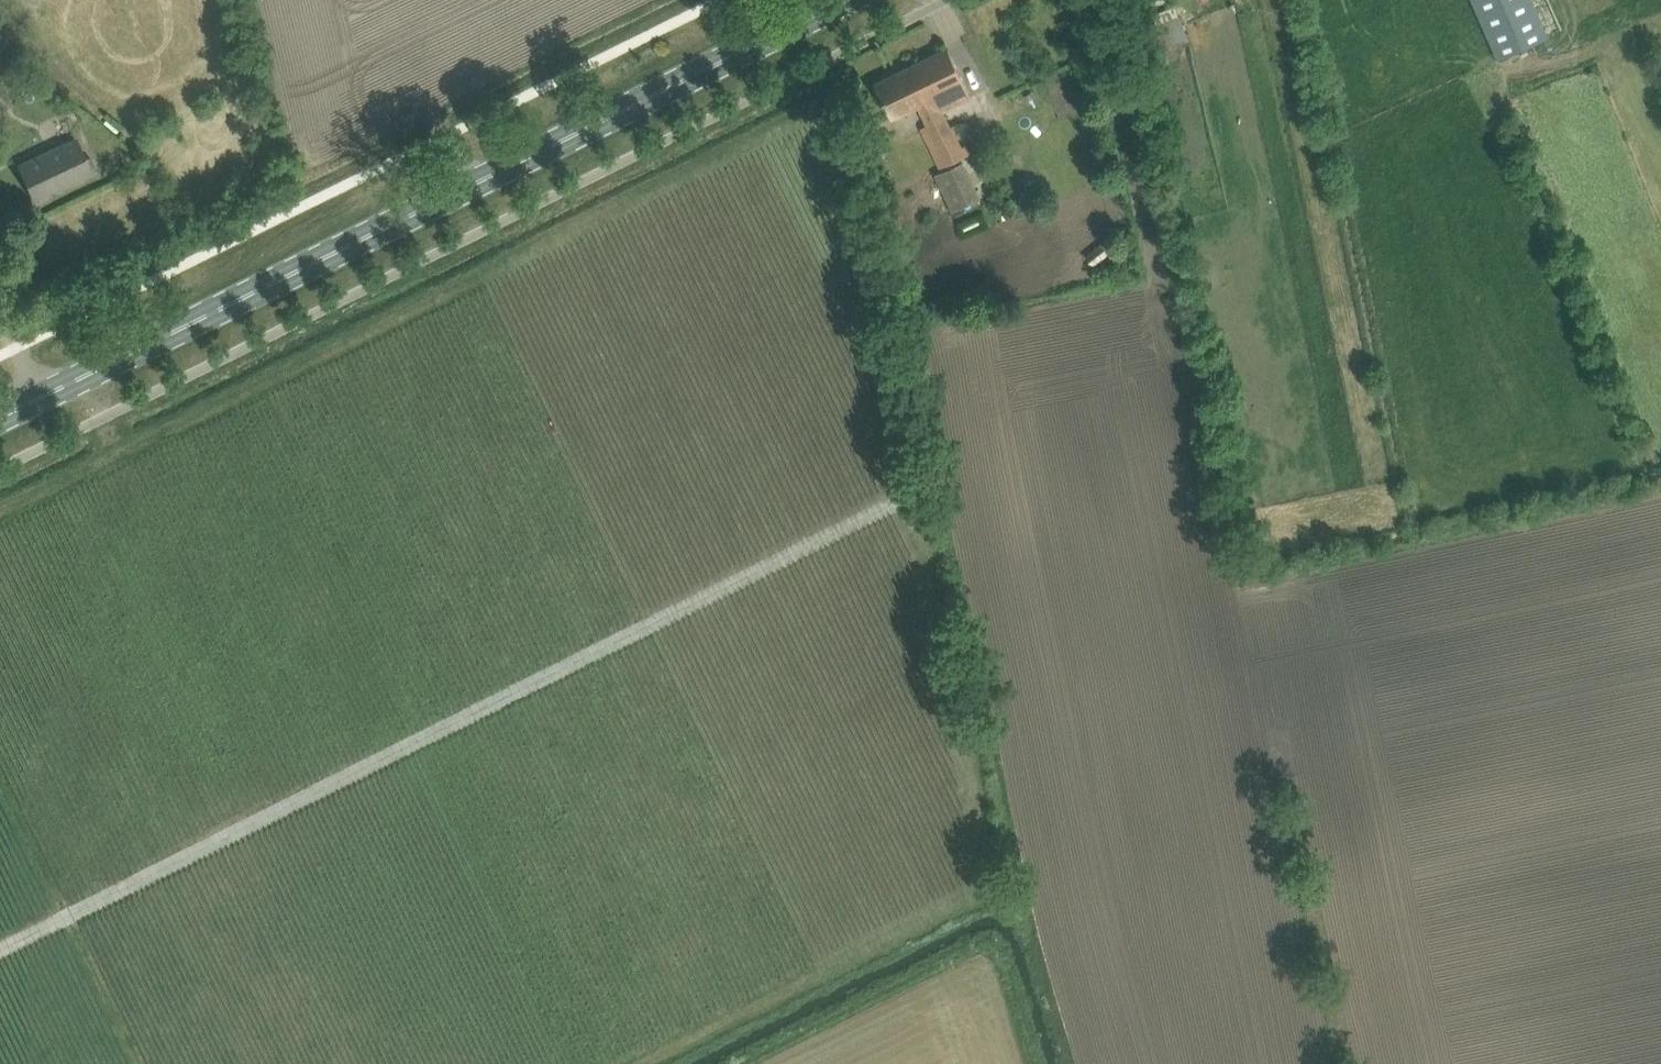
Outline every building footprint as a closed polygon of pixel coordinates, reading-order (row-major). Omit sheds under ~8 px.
[(1499,56),(1499,57),(1549,35),(1533,0),(1474,0),(1499,56)] [(927,124),(921,127),(941,167),(970,152),(957,124),(951,127),(943,111),(972,97),(949,47),(875,83),(892,118),(918,105),(927,124)] [(5,108),(12,104),(0,78),(0,118),(5,108)] [(74,138),(37,156),(18,165),(34,199),(90,171),(74,138)] [(982,198),(964,161),(934,175),(952,213),(982,198)]
